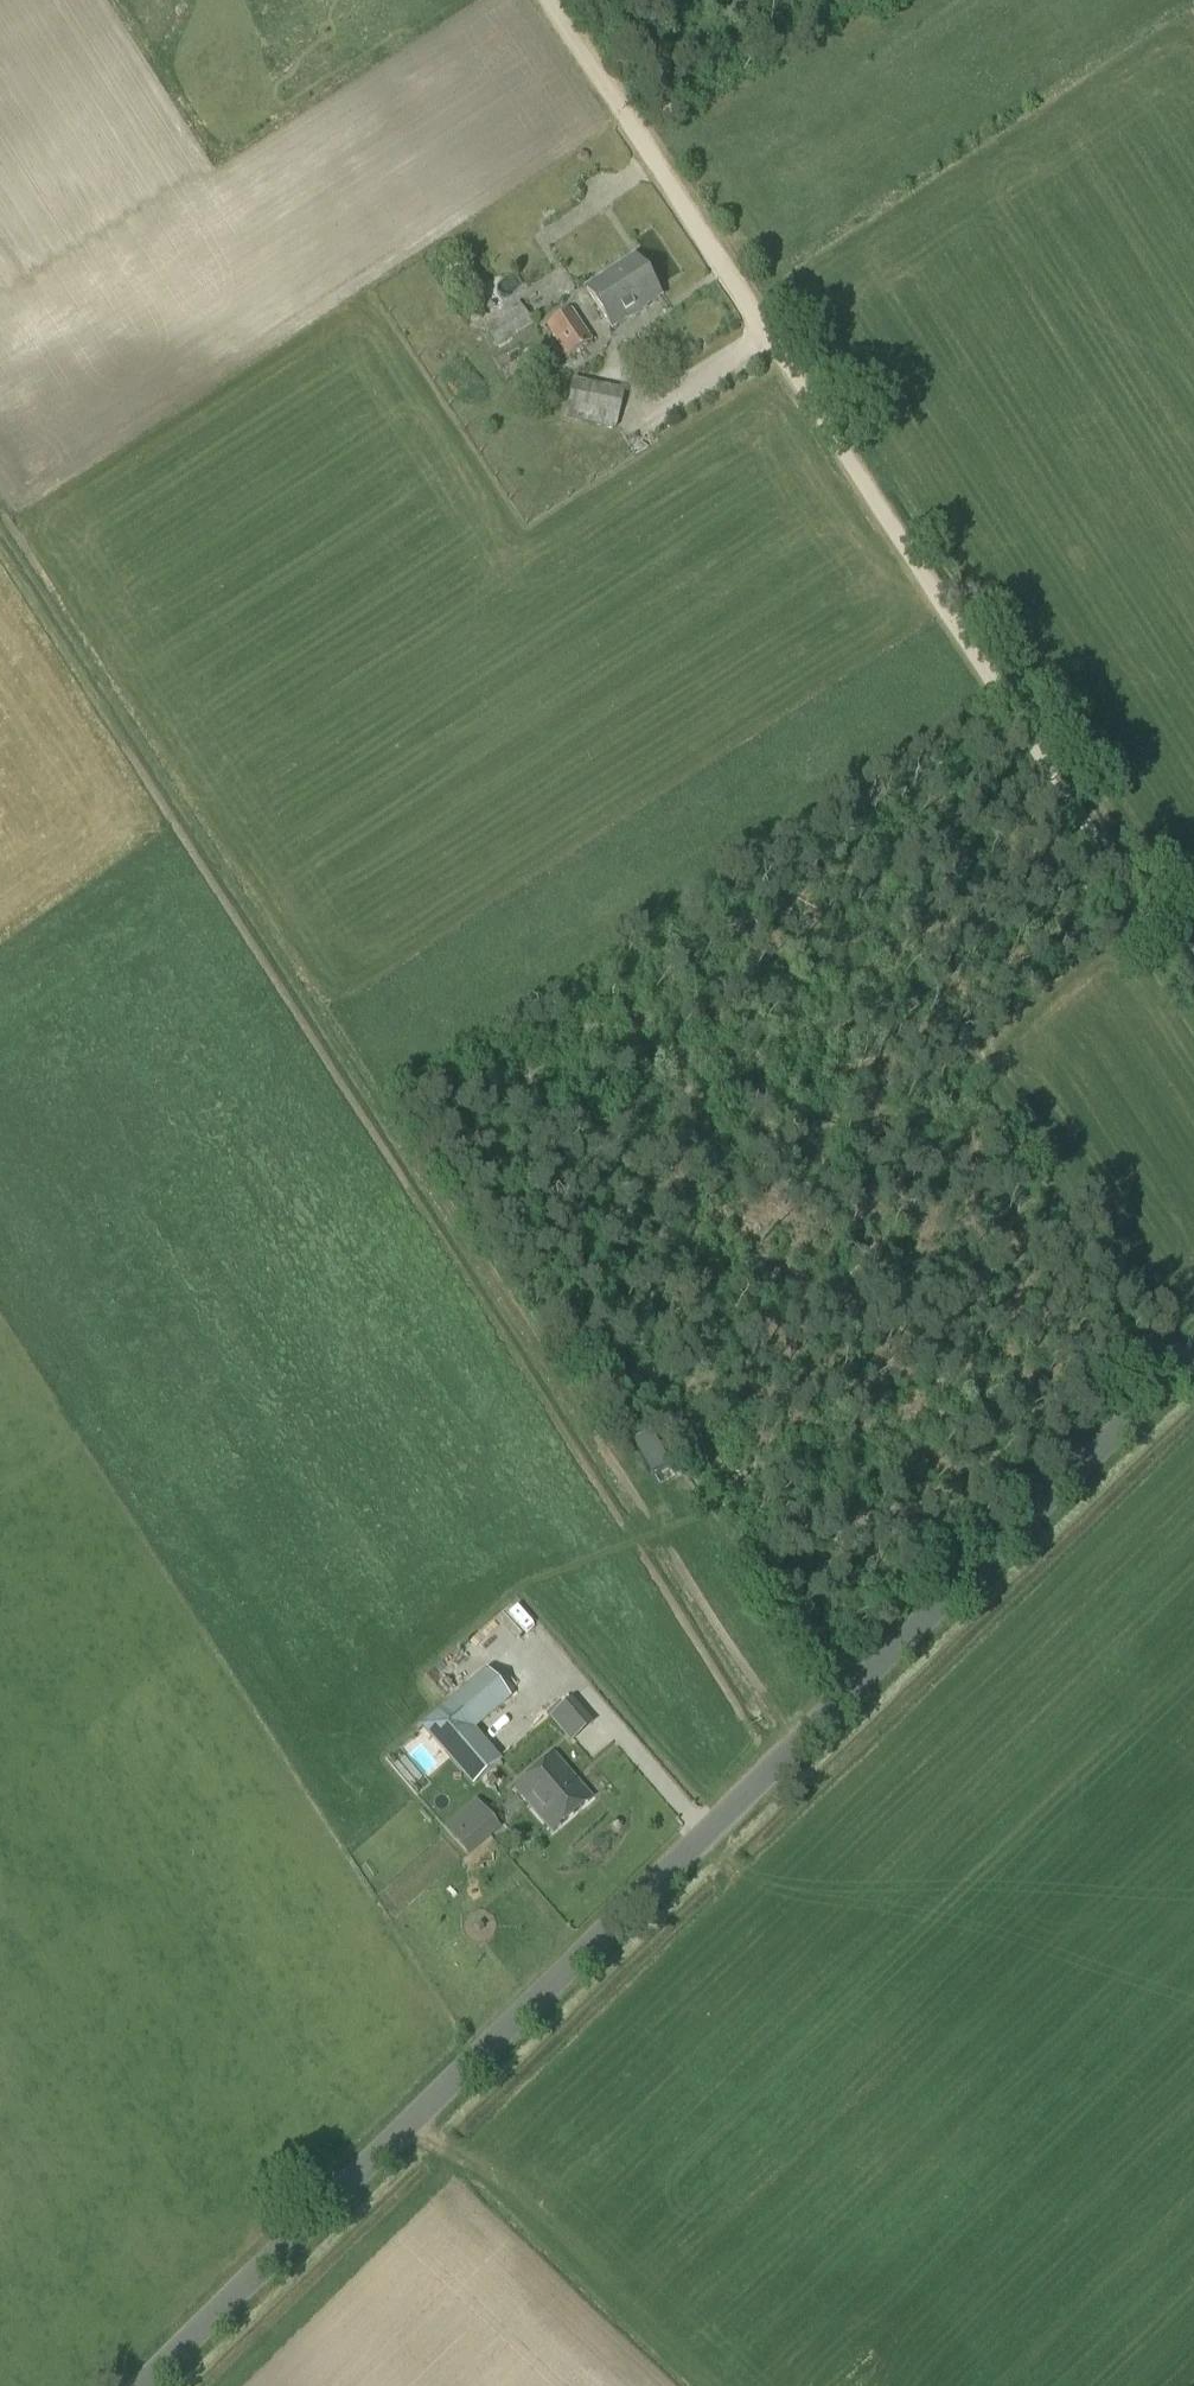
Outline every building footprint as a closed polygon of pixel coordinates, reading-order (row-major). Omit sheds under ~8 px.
[(610,330),(659,298),(634,259),(585,290),(610,330)] [(498,350),(534,325),(518,303),(482,328),(498,350)] [(567,359),(593,342),(572,310),(546,327),(567,359)] [(530,366),(539,360),(532,349),(523,355),(530,366)] [(615,430),(624,392),(574,380),(565,419),(615,430)] [(421,1727),(443,1753),(473,1787),(502,1761),(476,1731),(511,1700),(485,1671),(449,1702),(421,1727)] [(572,1699),(550,1718),(558,1728),(581,1709),(572,1699)] [(553,1831),(592,1797),(556,1757),(518,1791),(553,1831)] [(476,1849),(500,1829),(486,1814),(463,1834),(476,1849)]
